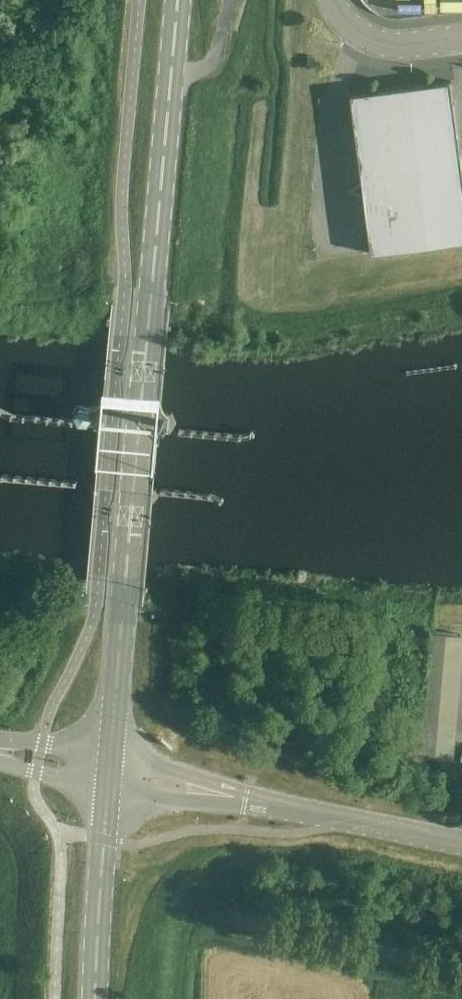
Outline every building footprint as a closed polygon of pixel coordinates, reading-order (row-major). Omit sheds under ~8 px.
[(351,94),(354,115),(358,114),(363,153),(359,154),(365,194),(368,193),(374,232),(370,233),(372,253),(461,241),(461,190),(461,181),(461,161),(459,140),(455,141),(450,102),(454,102),(451,81),(351,94)] [(91,407),(81,406),(76,414),(80,421),(89,422),(94,416),(91,407)] [(433,631),(421,754),(455,757),(461,681),(461,634),(433,631)]
